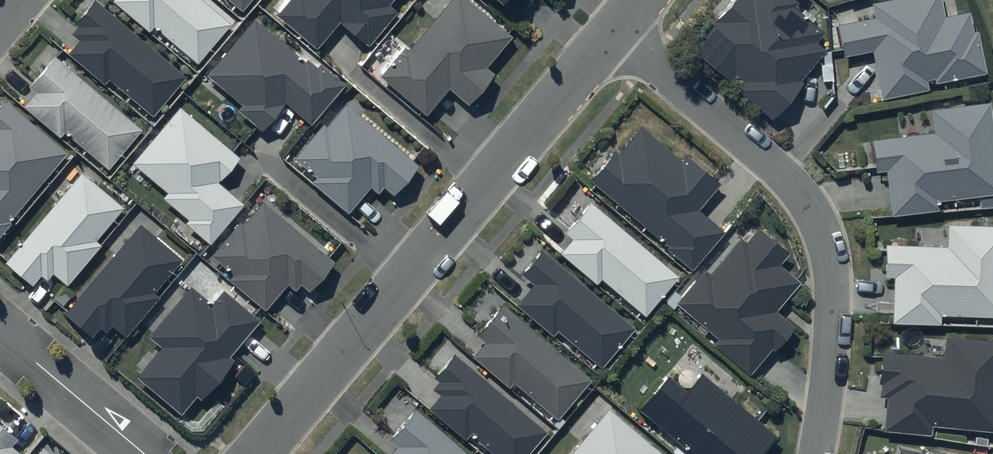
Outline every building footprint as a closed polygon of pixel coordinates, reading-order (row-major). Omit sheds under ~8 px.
[(98,0),(90,0),(73,21),(76,23),(69,31),(78,39),(66,52),(102,83),(107,78),(151,115),(185,74),(98,0)] [(204,0),(112,0),(147,30),(151,25),(196,63),(230,22),(204,0)] [(241,10),(249,0),(230,0),(241,10)] [(277,15),(318,49),(341,21),(370,45),(397,14),(388,7),(394,0),(290,0),(277,15)] [(377,74),(423,113),(447,86),(465,102),(491,72),(483,64),(509,35),(505,31),(509,27),(477,0),(446,0),(406,47),(403,45),(377,74)] [(690,48),(727,79),(732,73),(741,80),(734,88),(769,118),(801,80),(798,77),(823,47),(813,39),(821,29),(791,4),(794,0),(727,0),(712,17),(714,19),(690,48)] [(873,3),(876,18),(838,25),(844,58),(873,52),(883,100),(930,91),(929,86),(988,74),(980,32),(975,33),(971,12),(946,17),(942,0),(886,0),(873,3)] [(315,72),(255,21),(208,76),(242,105),(237,111),(262,132),(286,104),(312,125),(345,86),(320,65),(315,72)] [(141,127),(53,53),(28,85),(33,89),(21,104),(59,136),(62,131),(107,168),(141,127)] [(988,98),(926,105),(929,129),(868,135),(872,170),(884,169),(889,212),(935,207),(934,197),(992,191),(992,143),(988,98)] [(5,101),(0,107),(0,234),(68,154),(5,101)] [(321,121),(293,156),(313,175),(309,180),(346,211),(369,184),(377,191),(383,185),(392,193),(418,163),(344,101),(325,124),(321,121)] [(237,155),(179,106),(132,161),(166,190),(160,196),(186,218),(183,221),(208,242),(242,203),(216,180),(237,155)] [(611,148),(587,177),(665,242),(662,246),(689,269),(722,230),(695,207),(718,179),(684,151),(679,158),(638,124),(615,152),(611,148)] [(73,177),(3,260),(31,283),(39,273),(46,279),(52,272),(65,284),(101,243),(99,241),(114,224),(110,221),(123,206),(99,186),(101,183),(71,158),(63,168),(73,177)] [(239,219),(209,254),(232,272),(228,278),(264,309),(286,282),(294,289),(300,282),(308,289),(334,259),(262,198),(243,222),(239,219)] [(676,274),(587,198),(561,230),(569,237),(558,251),(594,282),(598,276),(642,314),(676,274)] [(138,222),(63,310),(91,334),(99,326),(105,331),(111,323),(125,335),(159,295),(153,290),(180,258),(138,222)] [(949,225),(948,247),(886,245),(885,278),(896,278),(894,323),(941,325),(942,316),(992,317),(992,227),(949,225)] [(786,255),(757,231),(747,243),(742,238),(712,274),(706,271),(679,303),(721,339),(716,345),(751,374),(791,326),(775,313),(799,284),(777,266),(786,255)] [(632,326),(539,246),(517,272),(530,282),(513,302),(550,334),(554,328),(598,366),(632,326)] [(159,345),(135,374),(179,412),(195,394),(204,402),(237,363),(227,355),(260,318),(224,287),(211,301),(191,283),(147,334),(159,345)] [(588,378),(498,301),(472,333),(480,340),(468,354),(506,386),(511,381),(554,418),(588,378)] [(946,337),(944,359),(885,354),(881,396),(888,397),(885,431),(932,436),(933,427),(992,433),(992,341),(946,337)] [(453,351),(432,376),(436,379),(429,387),(438,394),(427,406),(464,437),(469,431),(495,453),(525,453),(545,430),(453,351)] [(700,375),(686,392),(668,377),(640,410),(689,451),(686,453),(764,453),(777,439),(700,375)] [(413,405),(386,436),(396,444),(387,453),(471,453),(413,405)] [(609,410),(573,453),(662,453),(609,410)] [(9,443),(16,436),(0,422),(0,453),(23,453),(9,443)]
